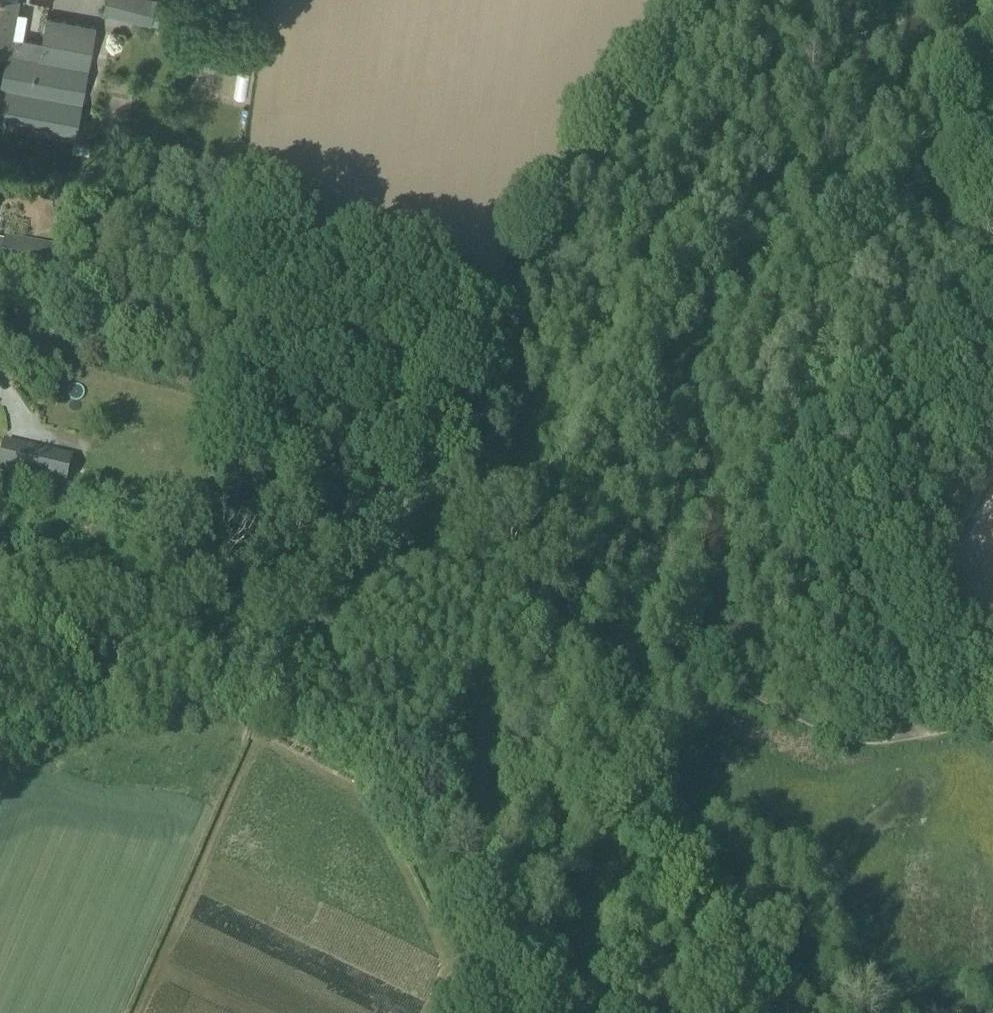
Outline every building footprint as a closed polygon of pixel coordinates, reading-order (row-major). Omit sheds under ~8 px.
[(22,37),(13,35),(17,12),(19,0),(0,0),(0,52),(7,54),(0,93),(0,123),(78,137),(98,25),(50,16),(45,41),(22,37)] [(158,0),(107,0),(104,11),(152,24),(158,0)] [(2,270),(47,278),(52,247),(7,239),(7,241),(0,240),(0,270),(2,270)] [(65,487),(74,454),(40,446),(32,480),(65,487)]
